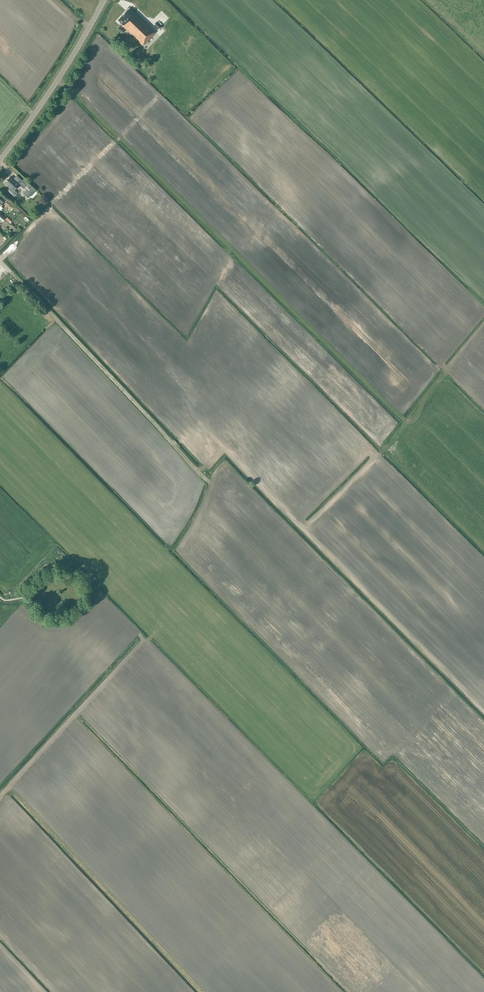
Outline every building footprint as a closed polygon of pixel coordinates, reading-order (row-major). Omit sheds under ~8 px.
[(155,32),(136,14),(129,8),(118,20),(122,24),(120,26),(119,26),(119,27),(118,26),(117,28),(117,29),(121,33),(124,30),(121,27),(122,26),(143,46),(155,32)] [(168,42),(162,49),(169,55),(175,48),(168,42)] [(9,177),(4,183),(10,188),(8,191),(14,196),(17,193),(14,190),(19,184),(24,189),(21,192),(28,198),(36,189),(29,183),(27,185),(20,179),(17,182),(15,181),(15,182),(9,177)] [(0,193),(0,206),(3,203),(11,210),(14,207),(7,200),(0,193)] [(221,472),(229,468),(227,464),(219,469),(221,472)]
